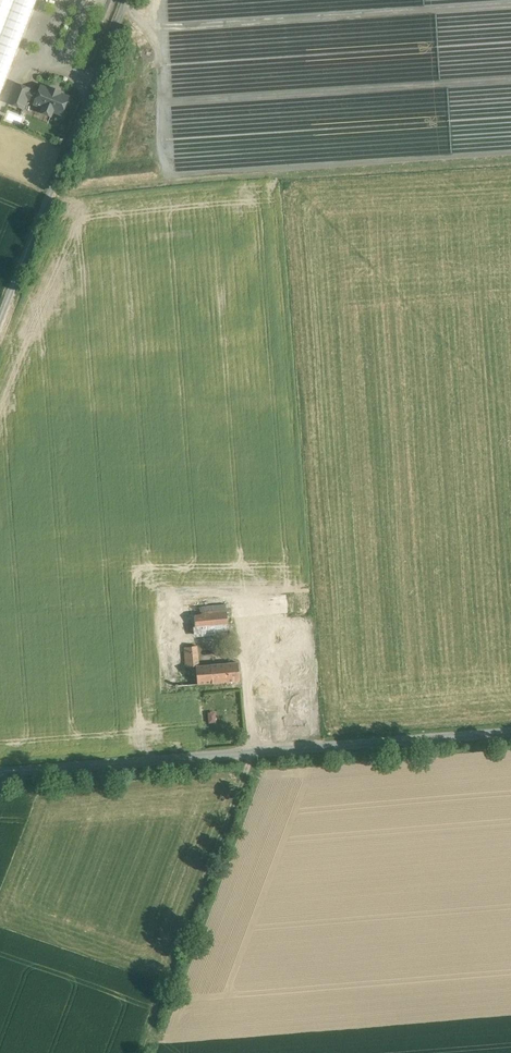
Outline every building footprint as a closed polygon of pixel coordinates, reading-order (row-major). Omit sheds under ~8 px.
[(41,0),(0,0),(0,104),(41,0)] [(18,80),(10,102),(26,110),(30,100),(44,106),(41,113),(53,118),(55,112),(64,115),(71,94),(42,83),(40,89),(35,88),(18,80)] [(226,613),(187,617),(189,633),(228,629),(226,613)] [(196,639),(183,640),(185,667),(196,666),(198,666),(196,639)] [(198,666),(196,666),(197,684),(202,684),(222,682),(238,681),(237,663),(198,666)]
